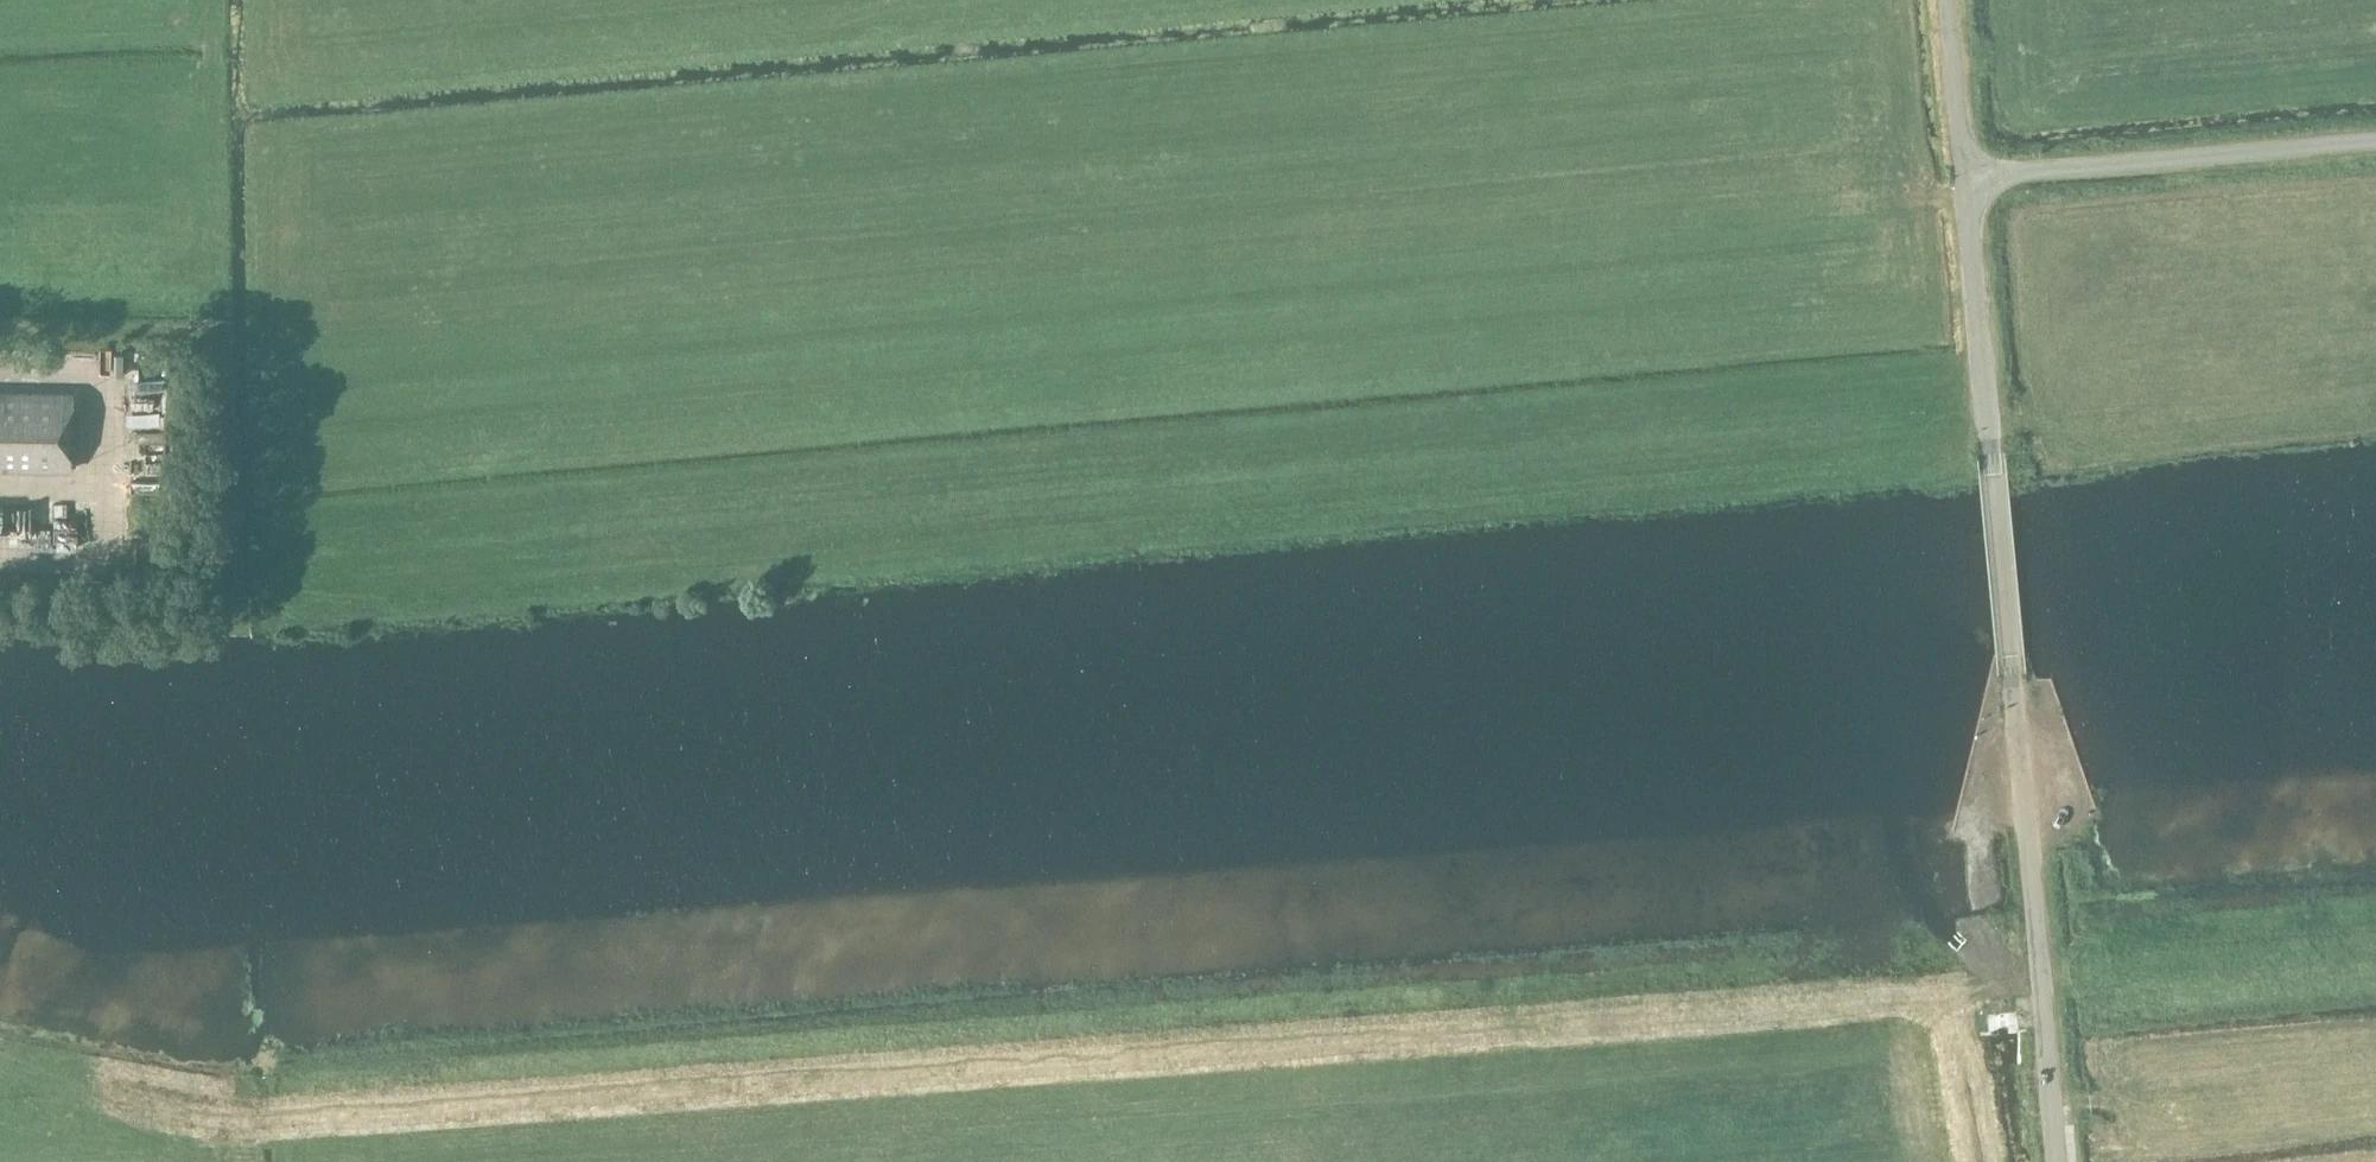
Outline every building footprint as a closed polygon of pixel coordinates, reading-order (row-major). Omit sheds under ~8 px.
[(130,406),(117,408),(110,359),(67,365),(70,388),(77,387),(80,406),(96,403),(100,425),(117,422),(117,417),(131,415),(130,406)] [(69,472),(70,393),(0,392),(0,471),(69,472)]
